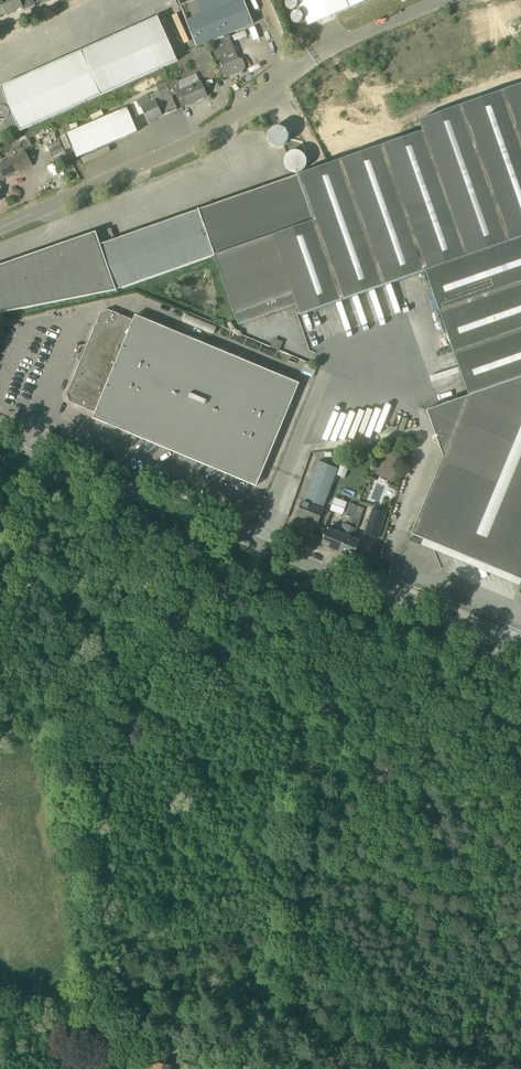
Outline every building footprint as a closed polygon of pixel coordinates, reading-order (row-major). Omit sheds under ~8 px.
[(34,7),(31,0),(0,0),(3,7),(0,8),(0,14),(0,16),(5,14),(22,7),(23,11),(34,7)] [(186,21),(196,47),(254,24),(244,0),(239,0),(188,21),(186,21)] [(368,0),(298,0),(304,15),(309,25),(368,0)] [(20,131),(20,132),(177,61),(158,16),(1,87),(1,88),(0,89),(0,120),(1,120),(2,120),(3,120),(4,120),(11,134),(20,131)] [(240,63),(238,59),(230,36),(210,44),(224,79),(242,72),(243,71),(244,70),(245,69),(246,67),(246,65),(245,64),(245,62),(244,61),(240,63)] [(201,82),(199,82),(196,74),(178,82),(181,90),(188,105),(207,97),(203,87),(201,82)] [(148,122),(177,110),(171,96),(176,94),(171,83),(170,81),(157,86),(159,92),(131,104),(137,117),(144,113),(148,122)] [(419,121),(423,131),(115,240),(111,228),(96,233),(96,232),(89,235),(108,292),(116,291),(117,292),(117,290),(214,256),(238,325),(296,305),(300,316),(426,271),(471,397),(428,412),(444,456),(411,534),(436,544),(437,544),(453,537),(460,555),(477,548),(485,565),(502,558),(509,575),(520,580),(520,85),(419,121)] [(138,132),(127,108),(67,134),(77,158),(138,132)] [(283,127),(265,128),(266,145),(283,145),(283,127)] [(304,155),(285,150),(281,169),(299,174),(304,155)] [(14,174),(32,164),(25,151),(0,164),(0,179),(1,181),(14,174)] [(108,292),(89,235),(0,266),(0,314),(108,292)] [(257,486),(264,467),(299,383),(135,315),(133,320),(108,310),(101,313),(86,349),(82,351),(80,355),(82,359),(67,395),(70,402),(95,413),(93,418),(257,486)] [(338,469),(338,468),(319,461),(305,500),(324,507),(333,483),(338,469)] [(332,496),(328,509),(343,514),(348,501),(332,496)] [(318,524),(322,514),(323,510),(302,501),(297,516),(318,524)] [(350,518),(354,520),(359,507),(349,504),(345,516),(350,518)] [(373,509),(368,524),(365,534),(377,539),(386,514),(373,509)] [(351,526),(344,524),(340,533),(328,528),(321,545),(341,553),(351,526)] [(352,538),(355,528),(351,526),(341,553),(354,558),(358,548),(360,541),(352,538)]
